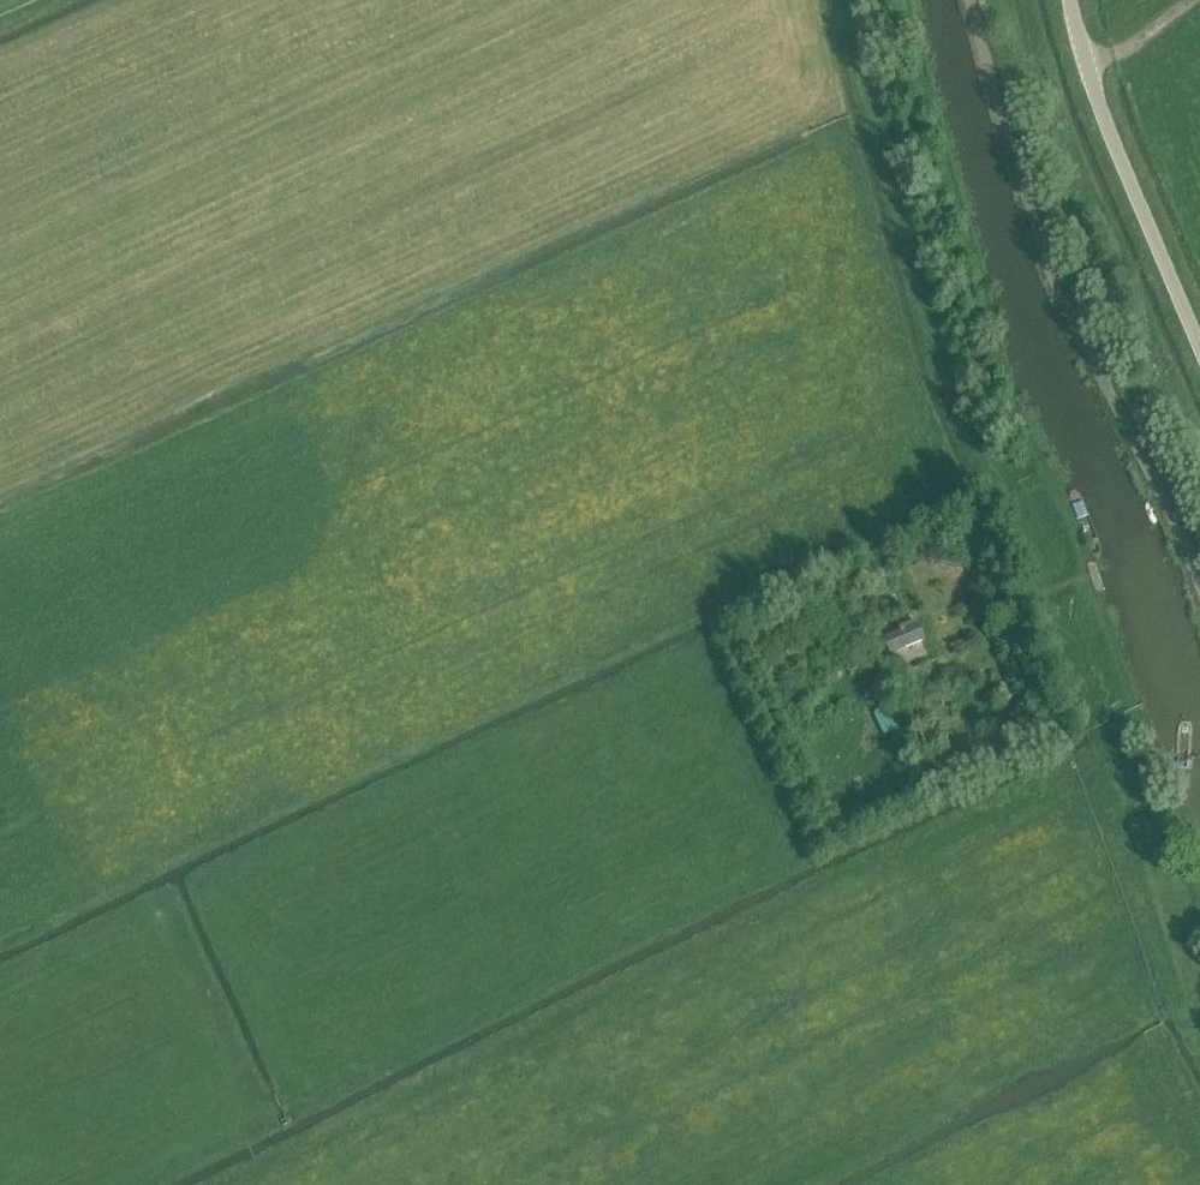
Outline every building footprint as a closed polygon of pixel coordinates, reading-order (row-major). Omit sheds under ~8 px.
[(914,624),(885,637),(891,652),(920,639),(914,624)]
